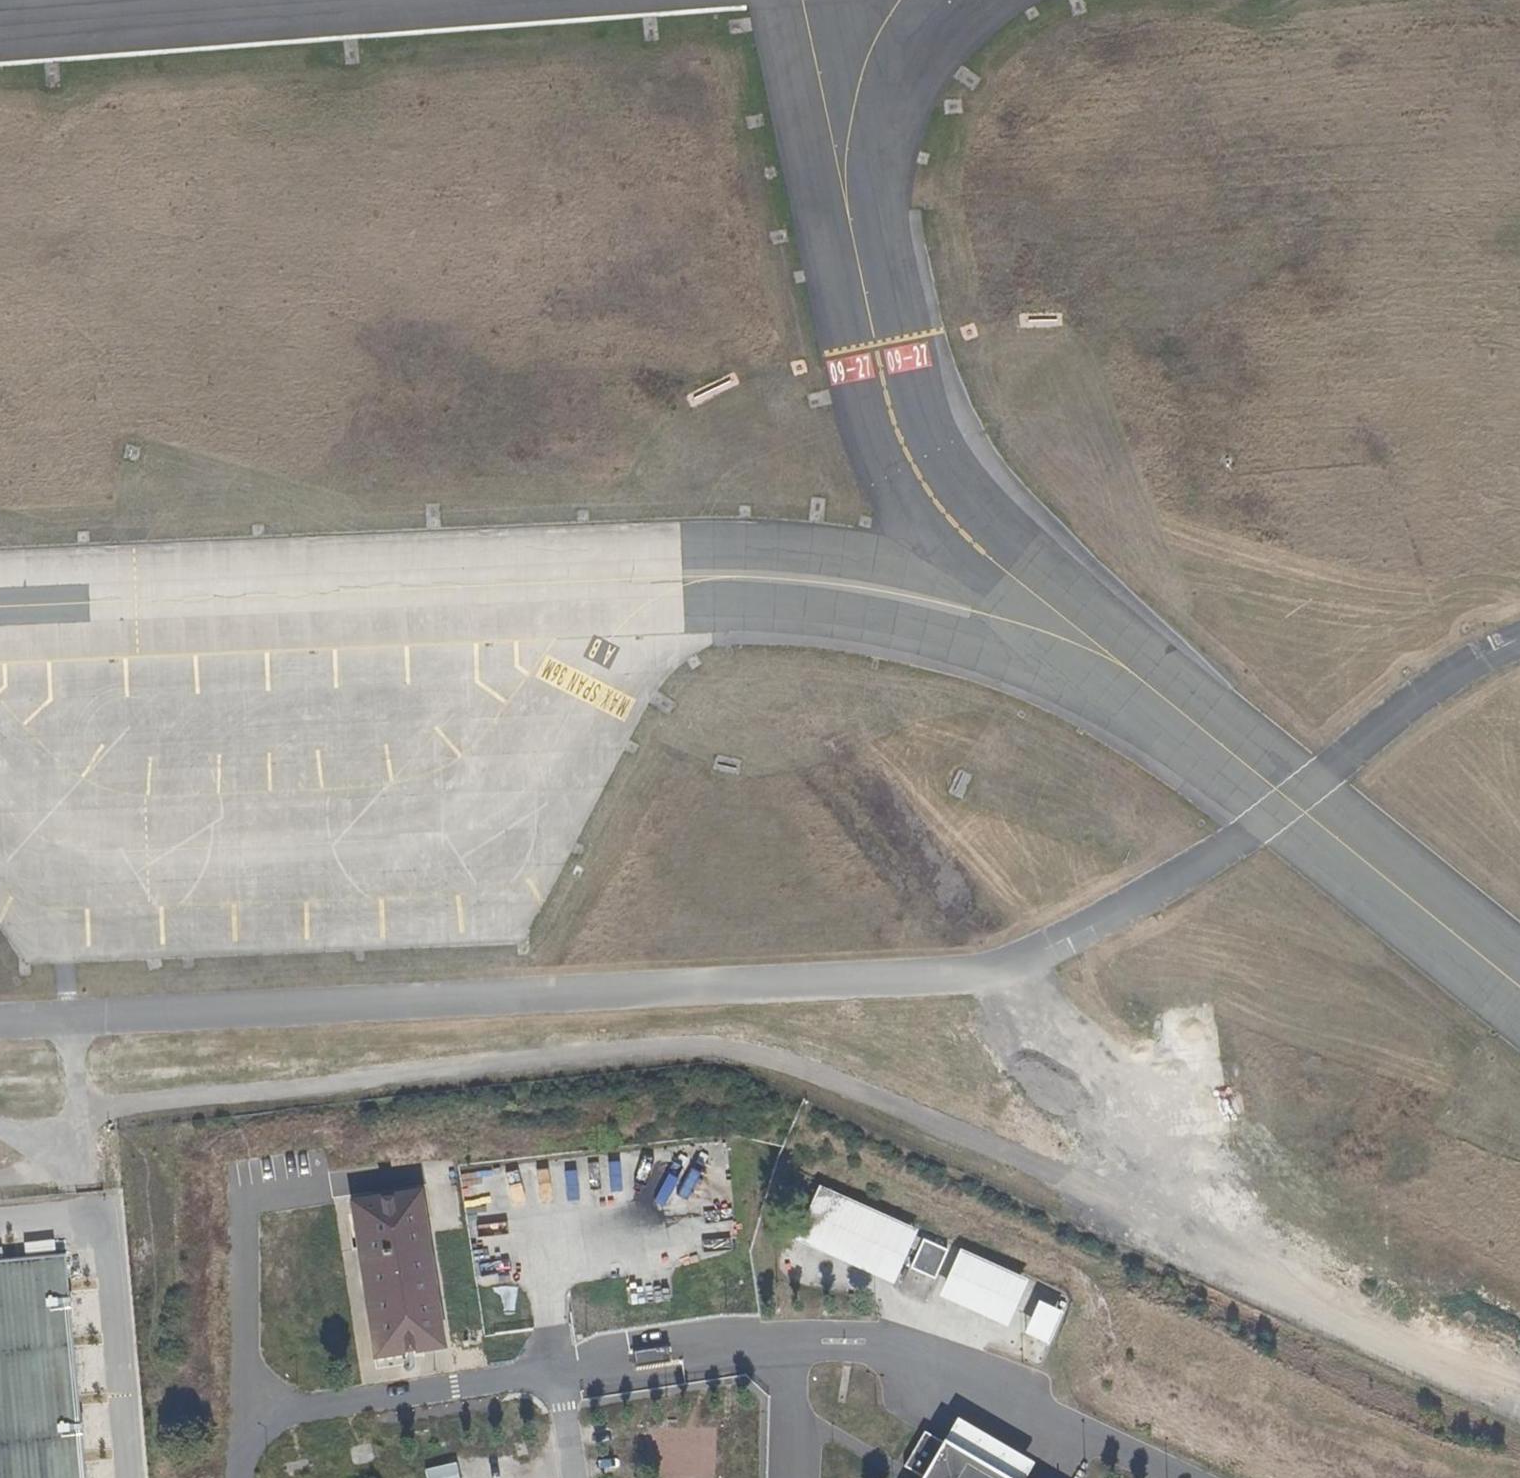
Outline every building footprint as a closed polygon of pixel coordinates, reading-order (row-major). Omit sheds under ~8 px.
[(821,1185),(796,1240),(895,1284),(920,1228),(821,1185)] [(444,1349),(420,1193),(351,1203),(375,1359),(444,1349)] [(1029,1279),(961,1249),(940,1296),(1008,1327),(1029,1279)] [(64,1257),(0,1262),(0,1477),(84,1477),(64,1257)] [(945,1443),(924,1477),(1004,1477),(945,1443)]
